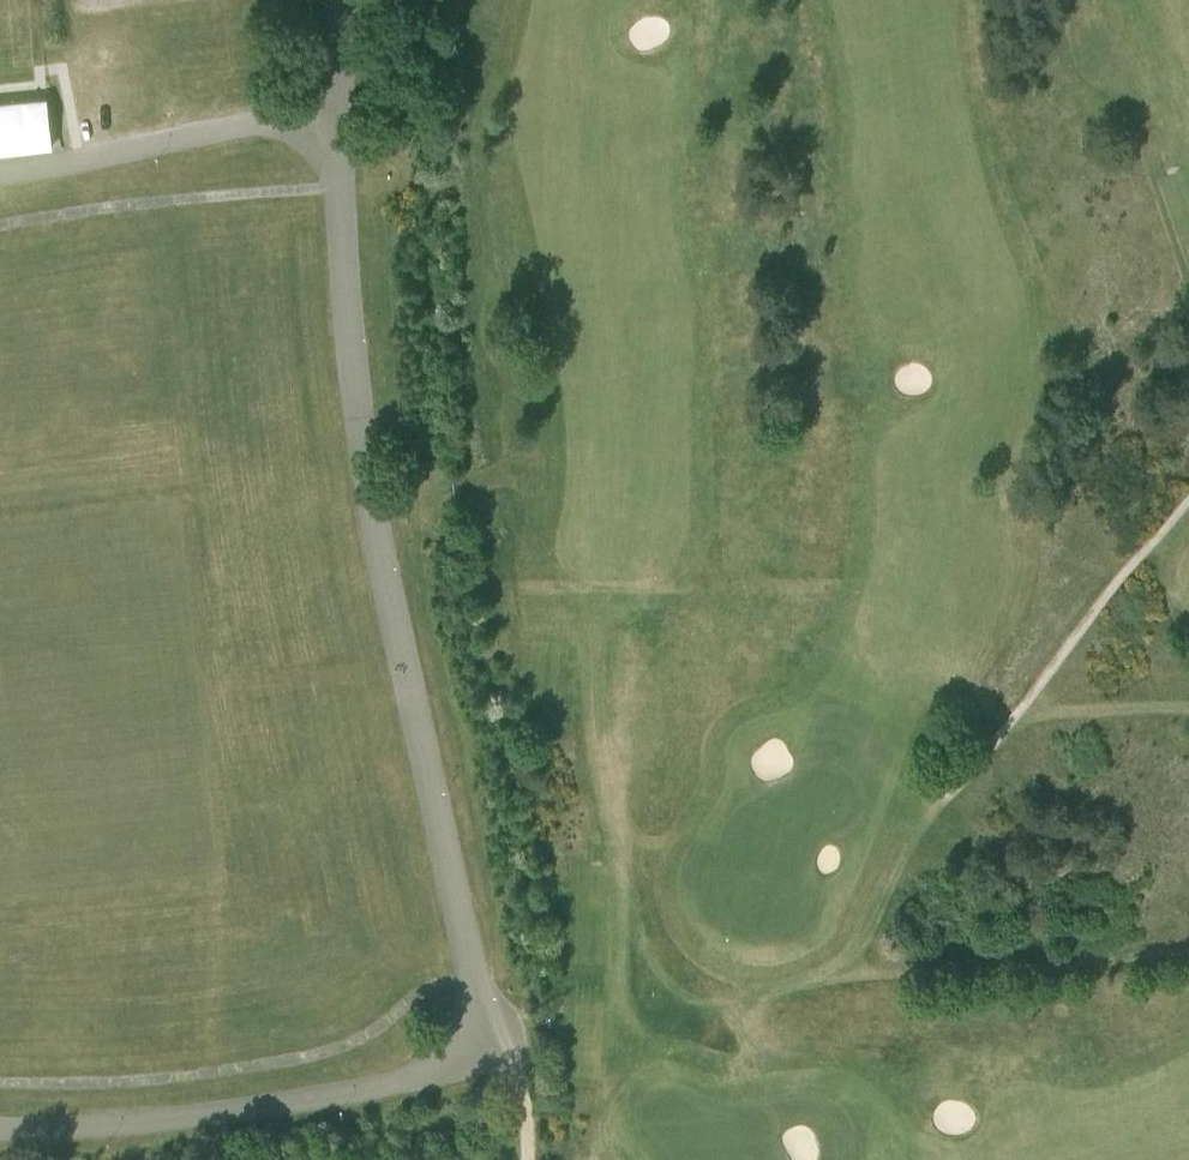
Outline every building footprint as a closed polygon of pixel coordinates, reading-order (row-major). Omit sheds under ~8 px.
[(52,145),(48,106),(0,111),(0,150),(52,145)] [(786,769),(786,755),(758,755),(758,770),(786,769)] [(940,1102),(944,1130),(968,1127),(965,1099),(940,1102)]
